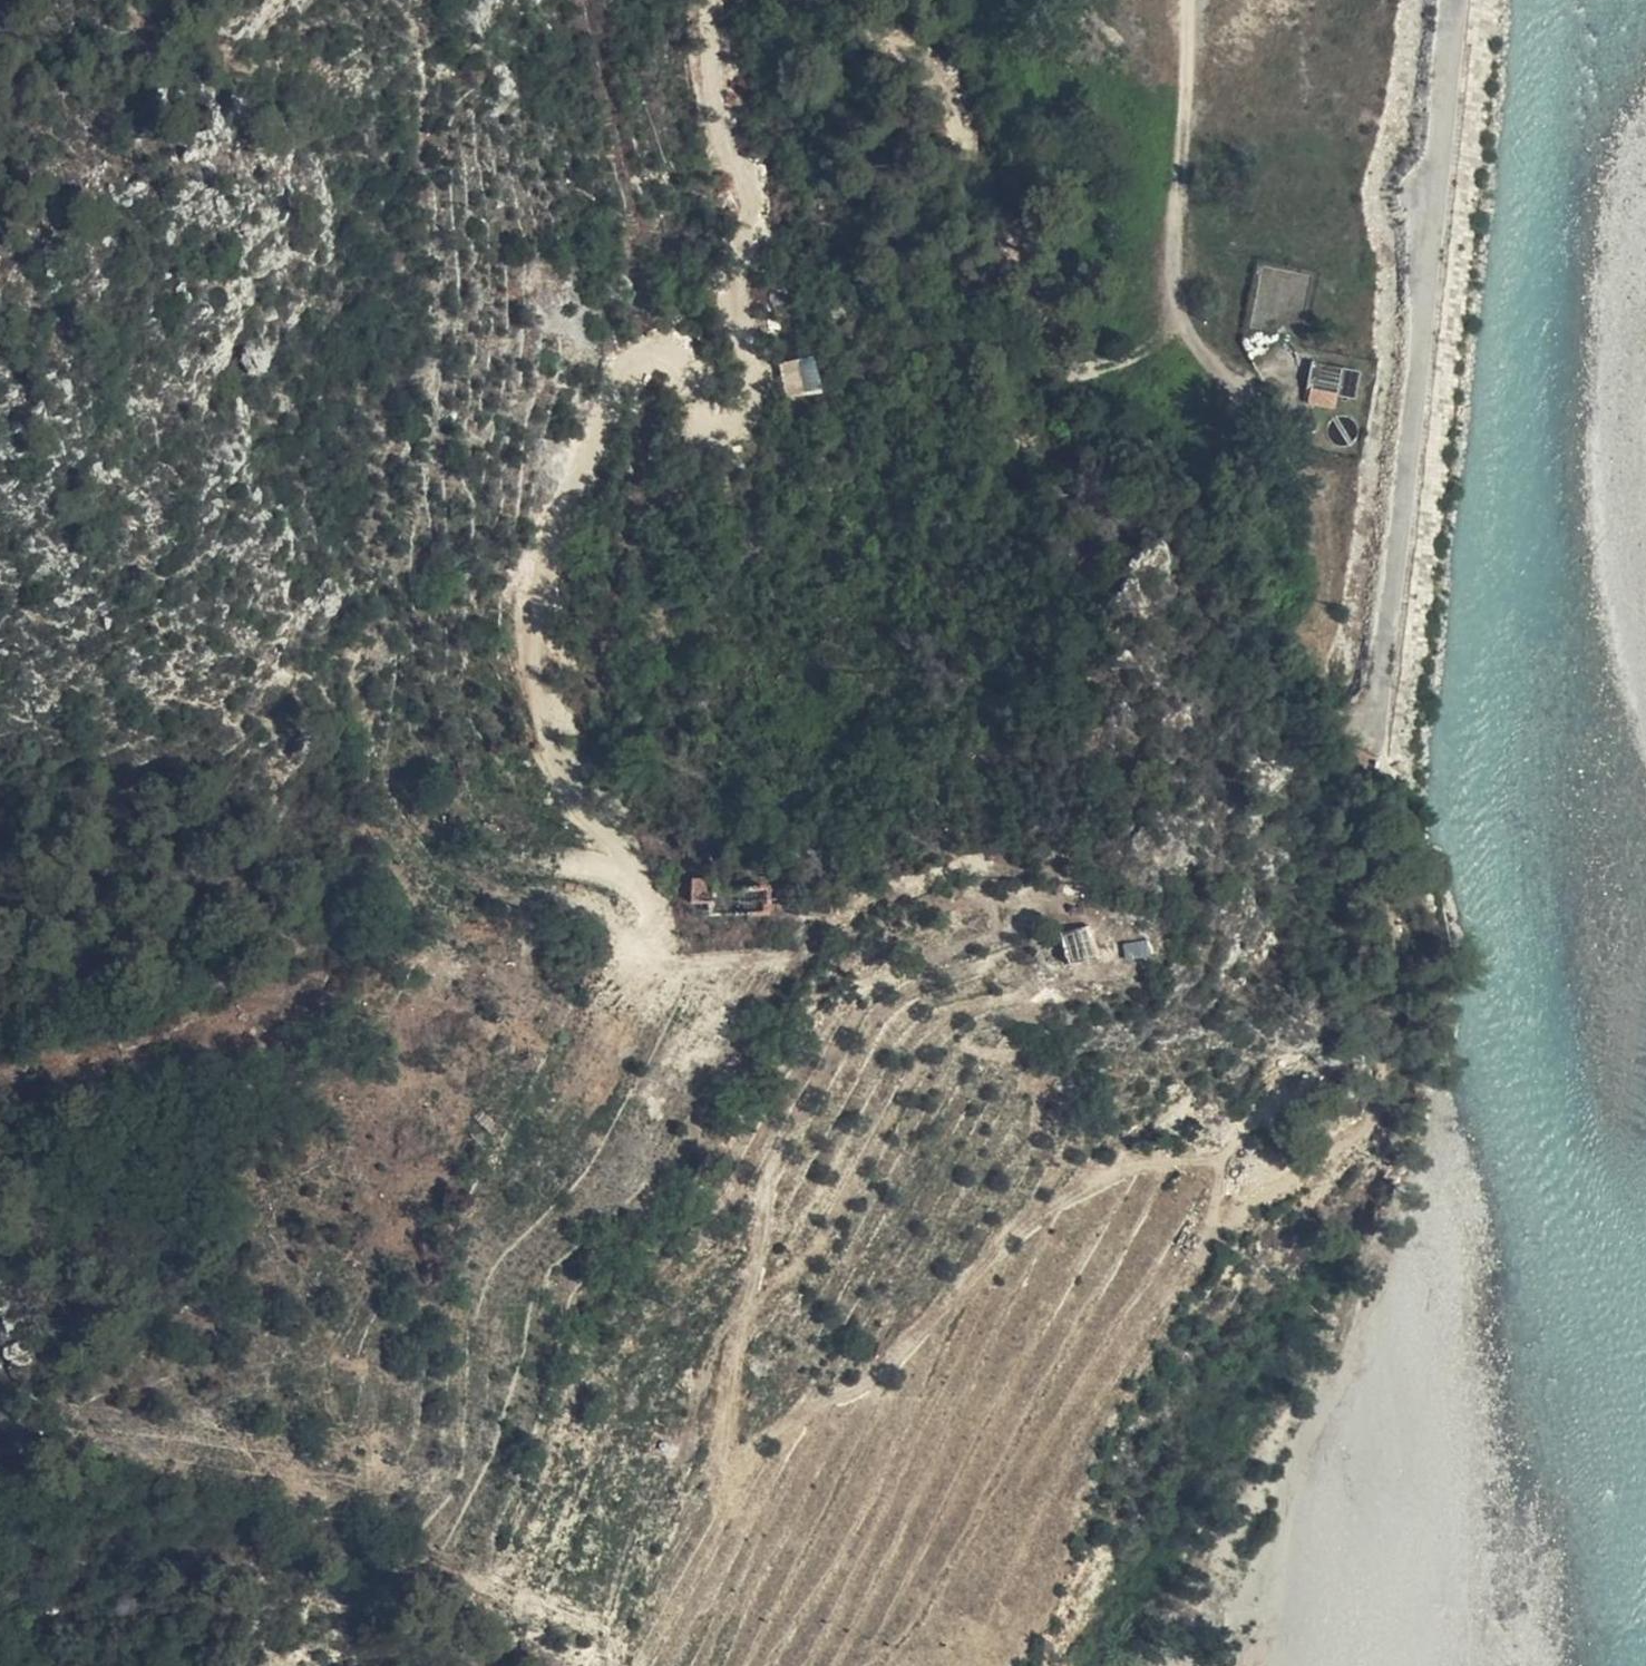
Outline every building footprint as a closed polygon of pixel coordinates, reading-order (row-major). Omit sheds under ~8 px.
[(1060,35),(1066,41),(1073,34),(1068,28),(1060,35)] [(804,378),(836,370),(835,364),(828,337),(796,346),(804,378)] [(1309,403),(1336,406),(1340,368),(1313,366),(1309,403)] [(1098,903),(1071,910),(1080,950),(1108,942),(1098,903)] [(1136,929),(1137,945),(1162,942),(1162,927),(1136,929)]
